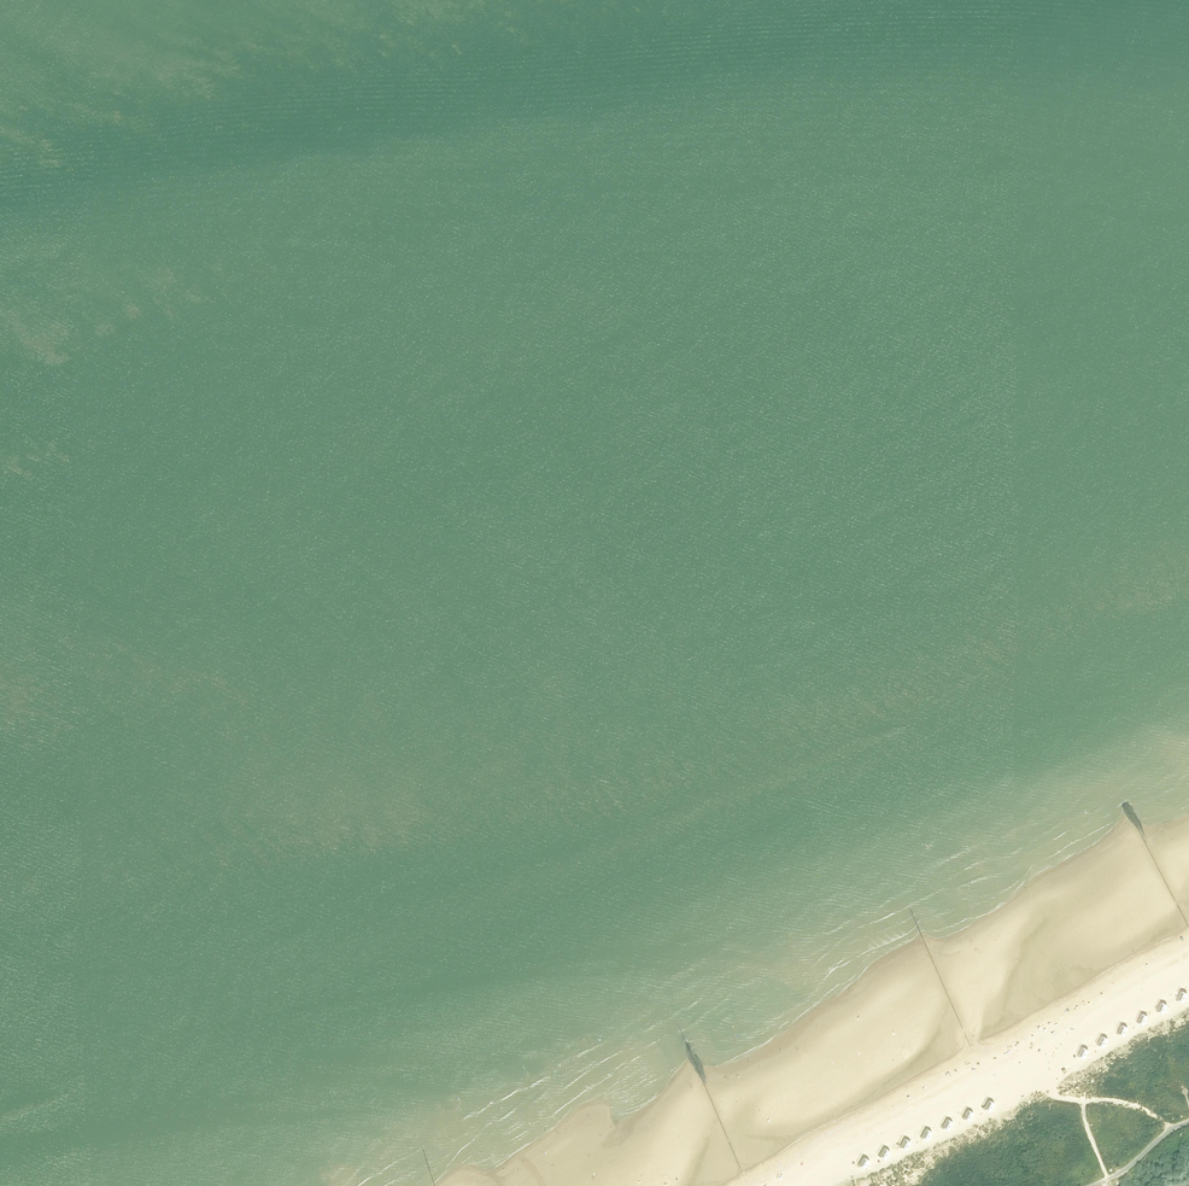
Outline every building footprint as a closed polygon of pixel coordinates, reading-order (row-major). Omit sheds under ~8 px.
[(896,1148),(903,1153),(909,1144),(902,1140),(896,1148)] [(856,1167),(861,1171),(868,1164),(862,1159),(856,1167)]
